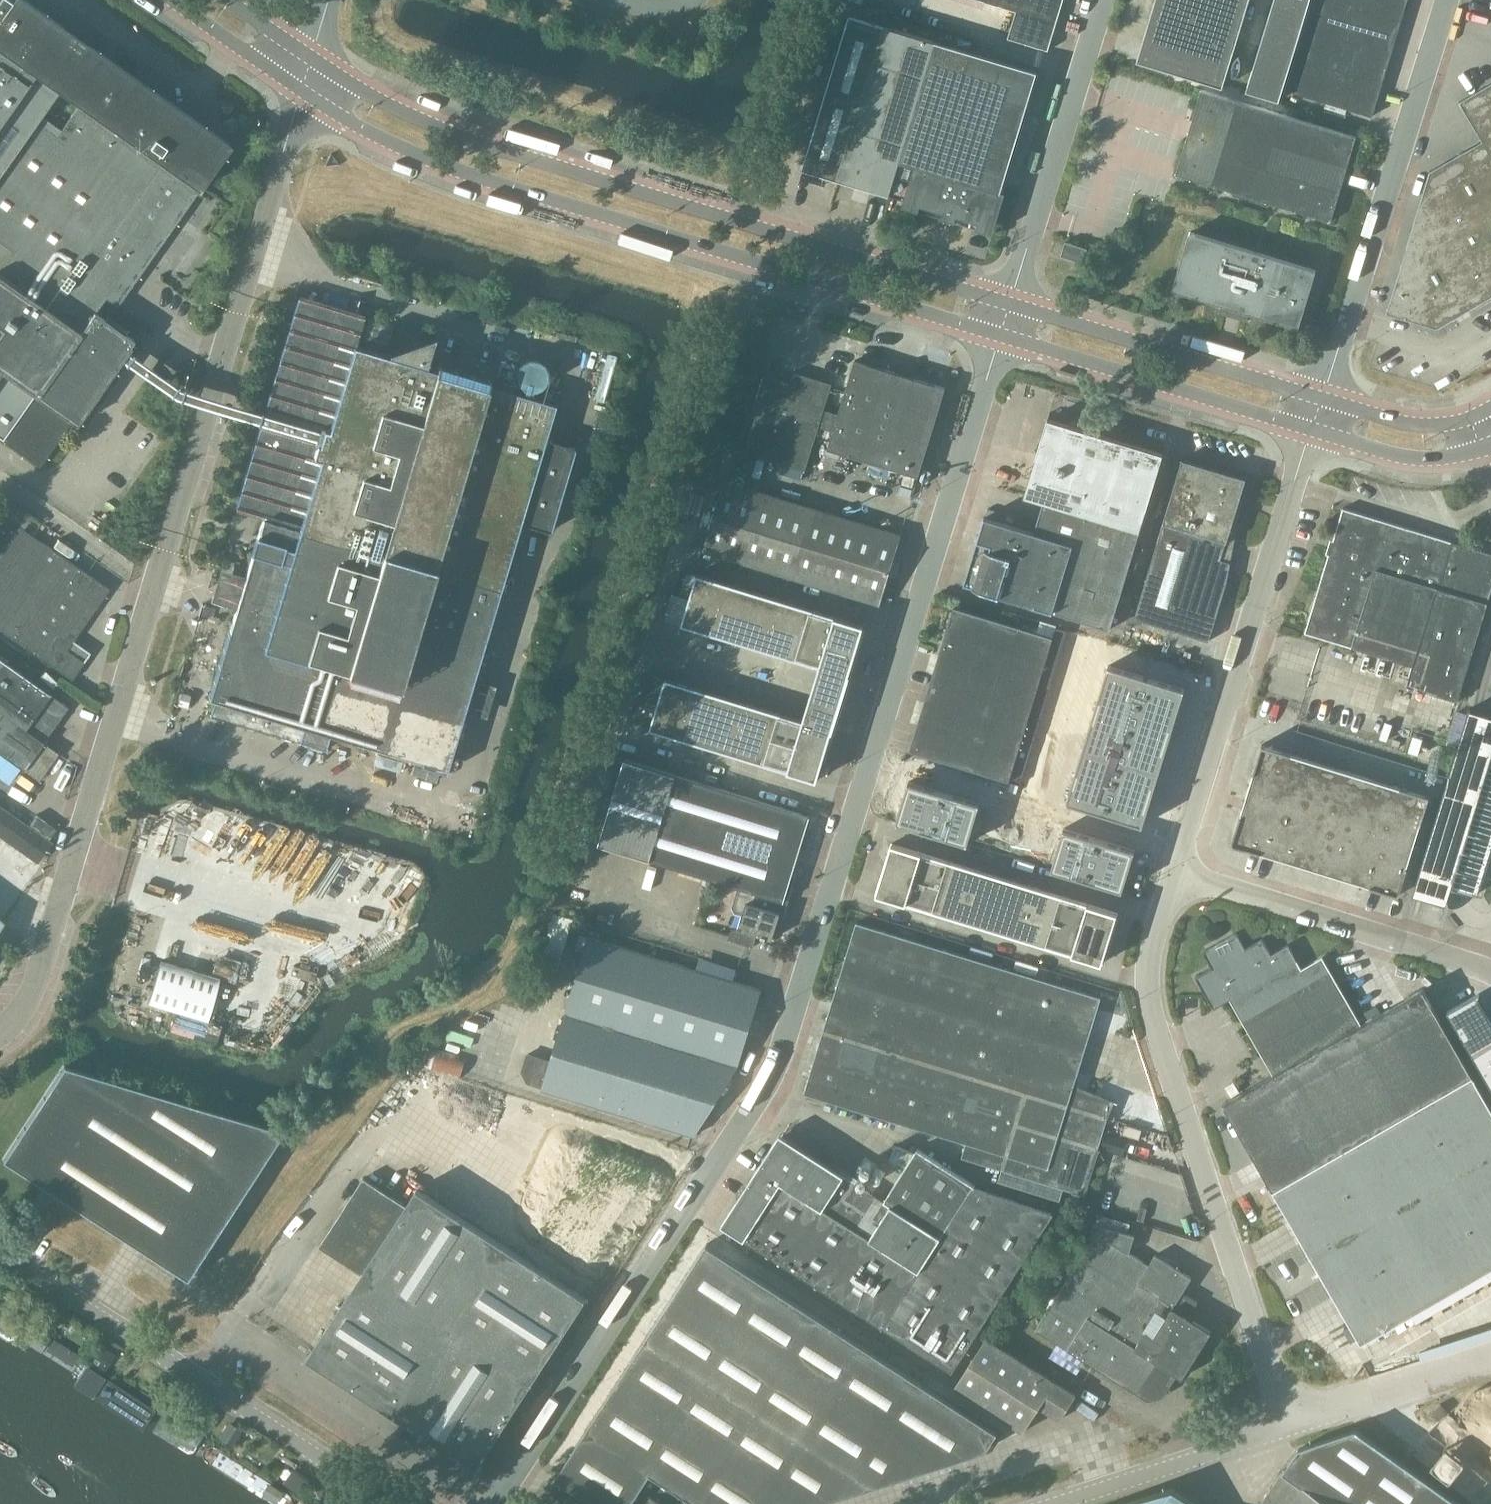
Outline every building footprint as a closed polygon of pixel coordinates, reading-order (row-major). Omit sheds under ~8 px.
[(2,439),(2,440),(39,466),(71,421),(72,419),(76,422),(130,345),(134,340),(95,313),(106,298),(117,306),(231,145),(231,144),(172,102),(171,102),(26,0),(15,0),(14,1),(12,0),(0,0),(0,1),(0,437),(2,439)] [(1016,11),(1008,38),(1049,50),(1064,0),(980,0),(1016,11)] [(1137,61),(1224,88),(1250,0),(1155,0),(1137,61)] [(1279,100),(1309,0),(1273,0),(1245,90),(1279,100)] [(1373,116),(1408,0),(1322,0),(1294,92),(1373,116)] [(827,175),(990,225),(1037,72),(884,26),(884,27),(850,17),(804,168),(814,171),(812,179),(824,182),(827,175)] [(1460,101),(1483,140),(1430,171),(1387,313),(1438,328),(1490,296),(1490,83),(1460,101)] [(1175,174),(1331,221),(1357,136),(1201,89),(1175,174)] [(1173,289),(1299,327),(1316,270),(1190,232),(1173,289)] [(1061,256),(1083,262),(1088,248),(1066,241),(1061,256)] [(488,387),(489,379),(439,365),(435,371),(426,368),(435,335),(411,343),(405,362),(356,348),(365,317),(298,297),(236,507),(264,516),(209,699),(215,701),(210,716),(326,750),(330,735),(444,769),(517,521),(550,532),(575,448),(542,439),(552,406),(488,387)] [(827,449),(875,463),(918,476),(945,388),(855,360),(838,414),(824,410),(832,383),(793,372),(789,382),(763,374),(751,414),(755,416),(744,451),(805,470),(818,427),(833,431),(827,449)] [(964,585),(1111,629),(1164,454),(1048,418),(1024,496),(1044,502),(1034,532),(985,517),(964,585)] [(1241,510),(1237,509),(1246,479),(1183,460),(1135,619),(1209,641),(1227,583),(1241,510)] [(704,550),(879,604),(901,535),(725,481),(704,550)] [(1467,546),(1343,508),(1333,540),(1331,539),(1326,553),(1329,554),(1305,633),(1414,665),(1408,686),(1458,701),(1490,593),(1490,553),(1467,546)] [(75,675),(85,661),(66,648),(98,601),(100,602),(110,589),(0,513),(0,630),(39,657),(42,652),(75,675)] [(865,625),(697,574),(690,599),(672,593),(666,613),(667,620),(682,625),(820,667),(803,720),(666,678),(665,679),(650,674),(647,678),(641,696),(659,701),(650,729),(818,780),(833,729),(849,676),(865,625)] [(917,726),(910,750),(968,768),(1010,781),(1013,771),(1015,766),(1016,762),(1018,757),(1019,752),(1021,748),(1022,743),(1023,738),(1025,733),(1026,729),(1028,724),(1029,719),(1031,714),(1032,710),(1033,705),(1035,700),(1036,696),(1038,691),(1039,686),(1041,681),(1042,677),(1044,672),(1045,667),(1046,662),(1048,658),(1049,653),(1051,648),(1052,644),(1054,639),(1054,637),(954,607),(943,643),(941,650),(940,653),(936,665),(932,677),(925,703),(924,703),(918,726),(917,726)] [(1057,629),(1055,634),(1066,637),(1067,632),(1057,629)] [(1054,637),(1054,639),(1064,642),(1066,637),(1055,634),(1054,637)] [(1054,639),(1052,644),(1063,647),(1064,642),(1054,639)] [(1051,648),(1049,653),(1060,656),(1061,652),(1051,648)] [(1048,658),(1046,662),(1057,666),(1059,661),(1048,658)] [(39,781),(59,753),(43,742),(68,707),(0,659),(0,753),(39,781)] [(1046,662),(1045,667),(1056,670),(1057,666),(1046,662)] [(1109,665),(1102,686),(1141,697),(1147,677),(1109,665)] [(1045,667),(1044,672),(1054,675),(1056,670),(1045,667)] [(1044,672),(1042,677),(1053,680),(1054,675),(1044,672)] [(1147,677),(1141,697),(1179,709),(1185,689),(1147,677)] [(1041,681),(1039,686),(1050,689),(1051,685),(1041,681)] [(1102,686),(1097,705),(1135,717),(1141,697),(1102,686)] [(1038,691),(1036,696),(1047,699),(1049,694),(1038,691)] [(1036,696),(1035,700),(1046,704),(1047,699),(1036,696)] [(1141,697),(1135,717),(1173,728),(1179,709),(1141,697)] [(1035,700),(1033,705),(1044,708),(1046,704),(1035,700)] [(1033,705),(1032,710),(1043,713),(1044,708),(1033,705)] [(1097,705),(1091,724),(1129,736),(1135,717),(1097,705)] [(1412,894),(1446,905),(1452,886),(1477,894),(1490,849),(1490,715),(1469,709),(1412,894)] [(1031,714),(1029,719),(1040,722),(1041,718),(1031,714)] [(1135,717),(1129,736),(1167,747),(1173,728),(1135,717)] [(1028,724),(1026,729),(1037,732),(1038,727),(1028,724)] [(1091,724),(1085,743),(1123,755),(1129,736),(1091,724)] [(1026,729),(1025,733),(1036,737),(1037,732),(1026,729)] [(1025,733),(1023,738),(1034,741),(1036,737),(1025,733)] [(1129,736),(1123,755),(1161,767),(1167,747),(1129,736)] [(1023,738),(1022,743),(1033,746),(1034,741),(1023,738)] [(1085,743),(1079,762),(1117,774),(1123,755),(1085,743)] [(1231,844),(1399,895),(1430,796),(1262,744),(1231,844)] [(1021,748),(1019,752),(1030,756),(1031,751),(1021,748)] [(1123,755),(1117,774),(1156,786),(1161,767),(1123,755)] [(1018,757),(1016,762),(1027,765),(1028,760),(1018,757)] [(728,939),(753,947),(757,934),(773,939),(780,916),(783,917),(793,885),(789,884),(810,816),(625,759),(599,844),(738,887),(732,906),(735,912),(742,914),(738,928),(730,932),(728,939)] [(1016,762),(1015,766),(1025,770),(1027,765),(1016,762)] [(1079,762),(1073,781),(1111,793),(1117,774),(1079,762)] [(1015,766),(1013,771),(1024,774),(1025,770),(1015,766)] [(1013,771),(1010,781),(1021,784),(1024,774),(1013,771)] [(1117,774),(1111,793),(1150,805),(1156,786),(1117,774)] [(909,781),(903,802),(938,813),(945,792),(909,781)] [(1073,781),(1067,802),(1087,808),(1105,813),(1111,793),(1073,781)] [(945,792),(938,813),(974,823),(980,803),(945,792)] [(1111,793),(1105,813),(1143,825),(1150,805),(1111,793)] [(903,802),(897,822),(932,833),(938,813),(903,802)] [(51,843),(0,807),(0,836),(38,862),(51,843)] [(938,813),(932,833),(968,844),(974,823),(938,813)] [(1060,840),(1058,848),(1093,859),(1096,851),(1100,839),(1064,828),(1060,840)] [(1096,851),(1093,859),(1129,870),(1135,849),(1100,839),(1096,851)] [(1118,912),(892,843),(877,894),(1102,963),(1118,912)] [(1055,859),(1052,869),(1087,880),(1090,871),(1093,859),(1058,848),(1055,859)] [(1090,871),(1087,880),(1123,890),(1129,870),(1093,859),(1090,871)] [(962,1157),(1085,1194),(1113,1101),(1073,1089),(1101,997),(857,922),(805,1093),(967,1142),(962,1157)] [(736,976),(589,932),(565,1012),(566,1013),(738,1066),(761,988),(735,980),(736,976)] [(1213,967),(1197,977),(1215,1009),(1231,999),(1274,1074),(1225,1103),(1362,1342),(1490,1268),(1490,1105),(1424,989),(1362,1024),(1324,957),(1303,969),(1289,944),(1273,954),(1264,938),(1247,948),(1238,932),(1204,951),(1213,967)] [(1472,1054),(1490,1043),(1490,1017),(1478,994),(1448,1011),(1472,1054)] [(738,1066),(566,1013),(565,1012),(542,1086),(694,1132),(738,1066)] [(1490,1086),(1490,1043),(1472,1054),(1490,1086)] [(3,1159),(187,1279),(283,1130),(64,1065),(3,1159)] [(725,1226),(743,1237),(950,1371),(1052,1214),(972,1186),(940,1236),(783,1135),(764,1164),(765,1164),(725,1226)] [(409,1423),(402,1433),(420,1444),(426,1434),(477,1467),(520,1401),(533,1381),(585,1299),(586,1298),(418,1189),(407,1205),(364,1177),(338,1218),(320,1246),(362,1274),(308,1357),(409,1423)] [(1136,1394),(1150,1402),(1164,1398),(1178,1376),(1181,1379),(1210,1333),(1187,1318),(1197,1303),(1182,1294),(1191,1278),(1155,1255),(1148,1265),(1122,1249),(1127,1233),(1094,1223),(1090,1237),(1093,1239),(1035,1330),(1136,1394)] [(986,1450),(998,1432),(708,1243),(556,1476),(600,1503),(816,1503),(986,1450)] [(0,1309),(0,1325),(17,1336),(24,1324),(0,1309)] [(77,1360),(30,1331),(20,1346),(68,1376),(77,1360)] [(954,1388),(1023,1433),(1039,1407),(1060,1421),(1076,1395),(987,1338),(954,1388)] [(152,1407),(83,1364),(75,1378),(143,1420),(152,1407)] [(199,1436),(158,1411),(146,1431),(186,1457),(199,1436)] [(1356,1430),(1298,1449),(1283,1471),(1260,1503),(1462,1503),(1356,1430)] [(202,1439),(192,1454),(270,1503),(279,1503),(286,1493),(202,1439)] [(1173,1489),(1126,1503),(1195,1503),(1173,1489)]
